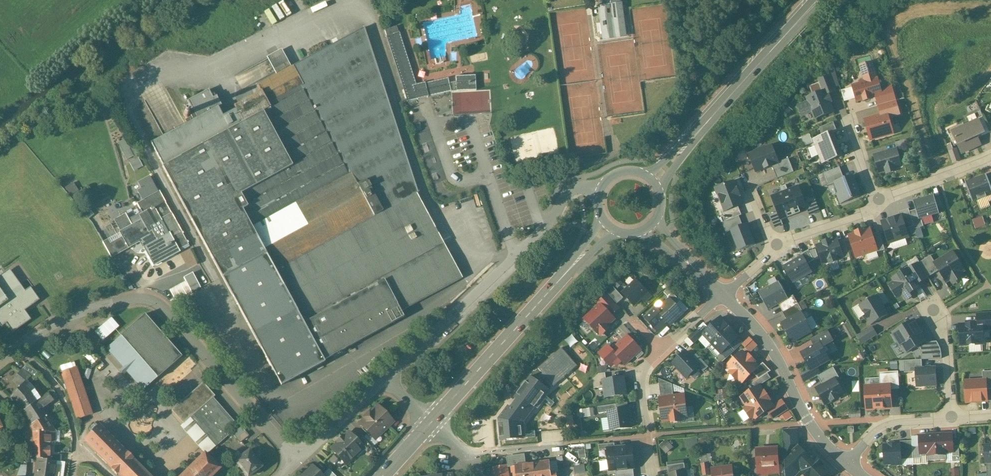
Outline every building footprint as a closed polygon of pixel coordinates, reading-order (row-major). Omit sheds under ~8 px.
[(621,4),(611,5),(612,12),(601,14),(604,34),(625,32),(621,4)] [(364,27),(257,85),(261,92),(234,106),(236,109),(223,116),(218,108),(222,106),(216,96),(215,97),(214,94),(211,95),(208,90),(187,101),(190,107),(187,109),(193,121),(187,124),(178,107),(181,106),(172,90),(134,111),(142,127),(143,126),(152,143),(151,144),(151,145),(163,165),(162,165),(163,166),(162,167),(260,348),(261,348),(275,375),(297,363),(302,372),(302,373),(302,374),(324,362),(323,361),(404,317),(401,311),(462,278),(416,194),(418,193),(364,27)] [(416,85),(399,32),(386,36),(386,37),(403,90),(407,102),(451,92),(448,78),(416,85)] [(882,94),(877,79),(876,79),(875,74),(864,77),(865,81),(860,82),(860,84),(853,86),(857,101),(864,99),(864,101),(871,99),(871,97),(882,94)] [(475,75),(455,77),(456,92),(476,91),(475,75)] [(824,94),(807,100),(815,121),(832,114),(824,94)] [(878,106),(881,115),(887,114),(888,117),(900,114),(896,101),(878,106)] [(881,115),(865,120),(871,140),(893,133),(888,117),(887,114),(881,115)] [(967,117),(970,125),(978,121),(984,134),(976,137),(978,139),(990,133),(983,117),(977,119),(975,114),(967,117)] [(970,125),(953,133),(962,153),(980,145),(978,139),(976,137),(984,134),(978,121),(970,125)] [(832,136),(815,142),(823,163),(840,157),(832,136)] [(904,141),(895,143),(896,149),(906,146),(904,141)] [(139,153),(135,145),(129,148),(133,156),(139,153)] [(765,147),(755,151),(756,152),(749,155),(756,172),(766,168),(766,167),(772,165),(772,166),(778,163),(772,146),(765,148),(765,147)] [(956,149),(950,152),(954,163),(960,161),(956,149)] [(896,150),(875,156),(880,172),(886,170),(887,173),(895,171),(894,168),(901,166),(896,150)] [(965,183),(972,203),(990,196),(990,188),(987,177),(986,175),(965,183)] [(852,178),(835,184),(841,202),(858,196),(852,178)] [(71,193),(78,189),(74,181),(66,185),(71,193)] [(725,210),(743,203),(734,181),(716,188),(725,210)] [(794,214),(806,209),(798,187),(785,192),(794,214)] [(171,213),(165,203),(165,202),(159,191),(136,203),(142,214),(143,215),(151,210),(151,212),(154,210),(160,221),(168,234),(169,234),(171,238),(181,232),(171,213)] [(781,219),(794,214),(785,192),(772,197),(781,219)] [(932,198),(916,203),(921,219),(937,214),(932,198)] [(154,210),(151,212),(151,210),(143,215),(142,214),(139,216),(141,220),(142,220),(147,229),(151,226),(151,227),(160,221),(154,210)] [(883,218),(890,241),(910,235),(903,212),(883,218)] [(168,234),(156,240),(152,231),(149,233),(147,229),(142,220),(141,220),(131,226),(125,215),(114,220),(121,232),(120,232),(128,248),(141,241),(144,247),(144,248),(154,266),(179,252),(178,250),(171,238),(169,234),(168,234)] [(730,229),(738,250),(758,243),(750,222),(730,229)] [(181,232),(171,238),(178,250),(188,245),(181,232)] [(870,232),(852,238),(858,257),(876,251),(870,232)] [(824,244),(817,246),(823,264),(829,262),(830,263),(837,261),(836,259),(842,257),(843,257),(838,242),(837,239),(830,242),(830,240),(823,242),(824,244)] [(844,240),(838,242),(843,257),(842,257),(843,259),(850,257),(844,240)] [(801,255),(802,257),(807,265),(814,261),(814,259),(810,252),(808,250),(801,255)] [(816,250),(810,252),(814,259),(818,258),(816,250)] [(935,263),(935,264),(939,271),(946,282),(964,270),(953,252),(935,263)] [(931,256),(919,263),(928,278),(939,271),(935,264),(935,263),(931,256)] [(186,260),(189,267),(197,263),(194,257),(186,260)] [(802,257),(785,267),(793,283),(811,273),(807,265),(802,257)] [(918,263),(910,268),(919,283),(927,278),(918,263)] [(910,268),(893,279),(904,297),(906,300),(916,294),(914,291),(918,288),(919,284),(919,283),(910,268)] [(9,271),(0,277),(0,324),(1,326),(6,322),(13,331),(29,319),(23,310),(38,300),(30,289),(24,293),(9,271)] [(760,291),(770,309),(790,298),(780,280),(760,291)] [(623,293),(634,306),(642,299),(645,302),(651,296),(636,281),(623,293)] [(617,302),(624,297),(615,285),(608,290),(617,302)] [(619,309),(607,296),(599,303),(601,305),(611,316),(619,309)] [(876,296),(859,306),(871,325),(888,314),(876,296)] [(683,313),(670,299),(658,311),(657,311),(666,321),(670,325),(681,315),(683,313)] [(798,304),(782,313),(787,321),(800,313),(801,314),(803,313),(798,304)] [(600,332),(601,334),(604,334),(607,330),(608,327),(607,326),(614,319),(611,316),(601,305),(585,319),(598,333),(600,332)] [(656,308),(646,318),(659,332),(665,326),(663,323),(666,321),(657,311),(658,311),(656,308)] [(787,321),(782,324),(792,341),(810,331),(801,314),(800,313),(787,321)] [(181,356),(145,314),(120,336),(121,336),(157,377),(157,378),(181,356)] [(978,315),(977,315),(977,316),(977,324),(981,324),(981,330),(990,329),(990,314),(983,314),(978,315)] [(720,318),(703,334),(712,343),(728,328),(725,324),(720,318)] [(913,320),(893,332),(894,334),(892,335),(899,347),(901,346),(906,353),(917,347),(924,342),(925,342),(920,334),(922,333),(915,322),(915,323),(913,320)] [(977,324),(960,325),(959,325),(959,326),(960,344),(960,345),(961,345),(982,344),(982,343),(981,330),(981,324),(977,324)] [(872,327),(856,336),(861,344),(876,335),(872,327)] [(728,328),(712,343),(721,353),(738,337),(733,331),(732,332),(728,328)] [(696,331),(684,342),(689,347),(701,336),(696,331)] [(742,343),(751,352),(759,344),(750,335),(742,343)] [(157,377),(121,336),(106,349),(143,390),(157,377)] [(641,350),(627,336),(611,351),(624,365),(641,350)] [(936,342),(925,343),(924,342),(917,347),(921,353),(921,360),(941,359),(941,355),(940,349),(938,344),(936,342)] [(820,344),(802,354),(811,371),(829,361),(820,344)] [(540,366),(556,384),(577,366),(561,348),(540,366)] [(685,352),(673,363),(687,377),(698,367),(698,366),(691,359),(685,352)] [(742,352),(727,367),(731,372),(730,373),(735,380),(737,378),(742,383),(752,373),(757,369),(757,368),(752,363),(754,362),(749,356),(747,357),(742,352)] [(708,367),(696,354),(691,359),(698,366),(698,367),(703,372),(708,367)] [(921,360),(903,361),(904,373),(916,372),(915,369),(922,369),(921,360)] [(763,363),(757,368),(757,369),(752,373),(758,379),(767,374),(770,371),(763,363)] [(27,364),(13,379),(12,380),(20,387),(26,381),(29,384),(34,380),(30,377),(32,374),(40,382),(43,379),(39,374),(35,370),(27,364)] [(91,414),(76,368),(62,373),(77,419),(91,414)] [(922,369),(915,369),(916,372),(916,386),(936,385),(935,368),(922,369)] [(598,374),(593,380),(594,388),(604,387),(603,381),(606,380),(605,373),(598,374)] [(758,379),(757,380),(761,385),(770,379),(767,374),(758,379)] [(498,419),(500,441),(522,438),(520,424),(548,389),(531,377),(515,398),(517,400),(511,408),(508,407),(498,419)] [(606,380),(603,381),(604,387),(605,397),(626,394),(623,378),(606,380)] [(672,384),(658,379),(661,399),(673,397),(672,384)] [(834,379),(817,389),(825,404),(843,394),(839,388),(841,387),(837,382),(836,382),(834,379)] [(757,380),(752,384),(755,388),(759,386),(761,385),(757,380)] [(20,387),(10,397),(17,404),(21,412),(38,400),(35,395),(31,398),(28,394),(34,390),(29,384),(26,381),(20,387)] [(985,381),(965,382),(966,405),(986,404),(985,381)] [(203,383),(171,410),(183,424),(190,418),(197,426),(203,421),(221,442),(229,435),(224,430),(233,421),(213,398),(214,396),(203,383)] [(755,388),(741,398),(747,407),(743,409),(750,419),(754,417),(755,419),(767,411),(773,407),(772,407),(768,401),(769,400),(764,392),(763,393),(759,386),(755,388)] [(718,398),(728,398),(728,389),(718,388),(718,398)] [(888,388),(866,389),(867,411),(889,409),(888,388)] [(38,400),(21,412),(30,426),(45,416),(47,415),(42,407),(52,401),(47,394),(41,398),(42,400),(39,402),(38,400)] [(661,399),(660,399),(661,406),(660,406),(661,413),(662,413),(663,421),(671,420),(672,423),(680,422),(679,418),(687,417),(684,395),(673,397),(661,399)] [(781,401),(772,407),(773,407),(767,411),(772,420),(787,410),(781,401)] [(615,404),(598,407),(598,414),(608,412),(616,410),(615,404)] [(378,406),(370,414),(370,413),(364,419),(359,424),(368,433),(374,440),(374,439),(393,421),(378,406)] [(594,407),(583,408),(584,416),(595,415),(594,407)] [(616,410),(608,412),(611,430),(630,428),(627,409),(616,410)] [(45,416),(30,426),(33,432),(35,458),(50,460),(50,437),(55,437),(55,431),(45,416)] [(126,454),(99,426),(85,441),(112,468),(111,469),(116,475),(117,474),(117,473),(131,459),(132,460),(133,459),(128,453),(126,454)] [(241,427),(232,434),(236,439),(245,432),(241,427)] [(245,432),(236,439),(239,443),(248,436),(245,432)] [(349,432),(342,438),(342,439),(331,449),(330,449),(345,465),(363,448),(357,442),(349,432)] [(374,440),(368,433),(364,437),(373,447),(377,442),(374,439),(374,440)] [(952,434),(936,435),(937,461),(946,460),(946,453),(953,453),(954,453),(953,447),(952,434)] [(928,461),(937,461),(936,435),(919,436),(920,447),(920,455),(921,455),(928,454),(928,461)] [(364,437),(363,437),(357,442),(363,448),(367,452),(373,447),(364,437)] [(665,452),(673,447),(669,439),(660,443),(665,452)] [(912,441),(899,442),(899,443),(900,460),(913,459),(912,447),(912,441)] [(893,445),(883,445),(884,465),(892,464),(892,465),(901,465),(900,460),(899,443),(893,444),(893,445)] [(609,449),(609,459),(632,457),(632,447),(609,449)] [(920,447),(912,447),(913,459),(921,459),(921,455),(920,455),(920,447)] [(798,448),(784,461),(784,465),(785,474),(785,475),(793,475),(800,469),(802,472),(805,475),(823,475),(827,472),(821,467),(822,466),(816,459),(815,460),(809,454),(807,457),(798,448)] [(777,449),(757,450),(758,467),(758,468),(758,475),(771,475),(778,475),(778,474),(778,466),(777,449)] [(248,451),(241,456),(240,457),(241,457),(235,461),(235,462),(246,475),(249,475),(261,467),(256,461),(256,460),(253,456),(248,451)] [(238,452),(232,457),(235,461),(241,457),(240,457),(241,456),(238,452)] [(219,469),(204,454),(182,475),(212,475),(219,469)] [(609,459),(610,470),(633,468),(632,457),(609,459)] [(38,459),(35,475),(58,475),(53,475),(55,461),(50,460),(38,459)] [(117,473),(117,474),(119,475),(148,475),(132,460),(131,459),(117,473)] [(515,466),(516,475),(551,475),(549,462),(549,461),(515,466)] [(575,464),(576,472),(586,471),(585,463),(575,464)] [(701,464),(702,475),(704,475),(709,475),(708,463),(701,464)] [(684,464),(667,466),(668,474),(685,472),(684,464)] [(18,475),(25,475),(26,472),(26,466),(21,466),(18,475)] [(302,475),(322,475),(313,466),(302,475)] [(712,470),(713,475),(734,475),(732,475),(731,467),(712,470)] [(950,468),(950,475),(960,475),(960,468),(950,468)]
